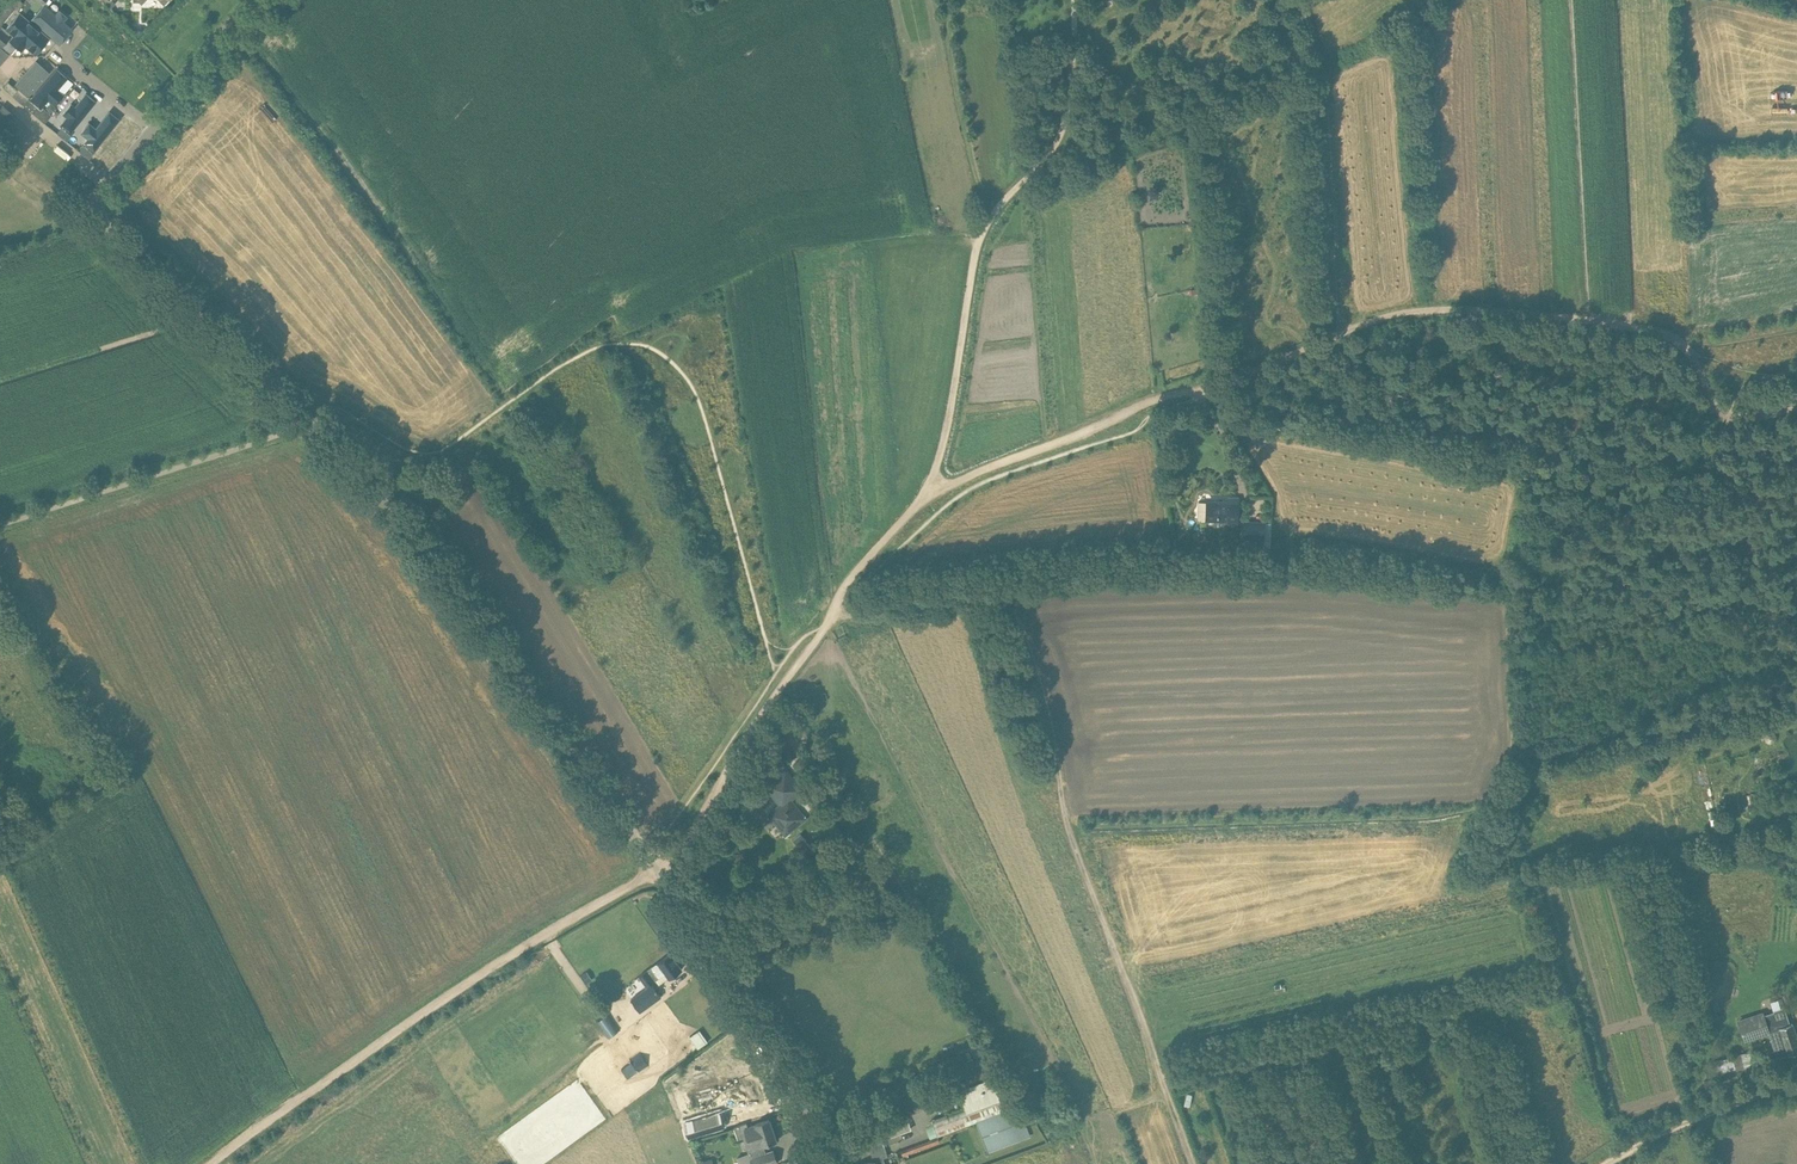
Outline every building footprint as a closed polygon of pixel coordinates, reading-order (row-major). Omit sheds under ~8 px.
[(20,6),(17,10),(23,14),(30,6),(31,5),(25,0),(20,6)] [(111,8),(115,3),(112,0),(103,0),(111,8)] [(8,4),(0,13),(0,25),(14,9),(10,5),(8,4)] [(31,20),(59,44),(73,28),(44,4),(31,20)] [(18,12),(5,28),(12,35),(9,39),(21,50),(25,46),(35,54),(49,38),(18,12)] [(134,30),(140,36),(145,30),(142,27),(137,27),(134,30)] [(2,47),(10,36),(0,28),(0,45),(2,47)] [(28,96),(48,72),(35,60),(14,84),(19,88),(20,89),(28,96)] [(56,68),(31,98),(42,107),(48,100),(54,105),(63,94),(58,89),(68,78),(56,68)] [(3,87),(13,95),(17,90),(8,81),(3,87)] [(13,95),(23,104),(28,99),(29,97),(28,96),(20,89),(19,88),(17,90),(13,95)] [(71,133),(95,104),(84,96),(60,124),(71,133)] [(28,99),(23,104),(32,112),(37,107),(28,99)] [(2,104),(0,107),(0,131),(14,115),(2,104)] [(41,110),(37,107),(32,112),(44,123),(49,117),(51,115),(43,108),(41,110)] [(118,121),(110,114),(86,144),(94,150),(118,121)] [(57,133),(67,141),(71,135),(61,127),(57,133)] [(77,129),(71,135),(67,141),(75,148),(85,136),(77,129)] [(79,151),(89,159),(93,153),(84,145),(79,151)] [(1239,498),(1229,498),(1229,502),(1207,501),(1207,519),(1229,520),(1228,522),(1238,522),(1239,498)] [(1265,521),(1244,520),(1243,539),(1271,540),(1272,522),(1265,522),(1265,521)] [(793,780),(786,771),(767,786),(782,805),(770,814),(786,833),(804,818),(789,799),(799,791),(798,789),(799,787),(793,780)] [(801,833),(794,839),(809,858),(816,852),(801,833)] [(682,968),(671,953),(640,976),(647,986),(665,973),(669,978),(682,968)] [(593,979),(587,971),(580,975),(586,984),(593,979)] [(661,996),(652,983),(631,999),(640,1011),(661,996)] [(1738,1021),(1739,1022),(1744,1039),(1768,1031),(1777,1058),(1778,1058),(1796,1052),(1796,1038),(1792,1022),(1790,1022),(1785,1006),(1782,997),(1770,1001),(1773,1010),(1774,1011),(1764,1014),(1764,1013),(1761,1014),(1738,1021)] [(609,1038),(619,1031),(602,1008),(593,1015),(609,1038)] [(1696,1050),(1692,1038),(1681,1042),(1685,1054),(1696,1050)] [(1754,1054),(1754,1050),(1733,1056),(1736,1069),(1754,1065),(1755,1070),(1763,1068),(1759,1052),(1754,1054)] [(962,1054),(955,1057),(958,1063),(964,1061),(962,1054)] [(1716,1072),(1735,1067),(1732,1056),(1713,1061),(1716,1072)] [(632,1063),(637,1071),(648,1065),(643,1057),(632,1063)] [(962,1090),(968,1107),(965,1108),(941,1117),(933,1120),(939,1137),(978,1123),(987,1150),(988,1152),(1030,1137),(1018,1105),(1012,1107),(1006,1109),(1005,1110),(1001,1100),(1005,1099),(998,1077),(962,1090)] [(757,1080),(730,1088),(734,1101),(737,1100),(738,1106),(742,1105),(744,1112),(759,1107),(757,1100),(763,1098),(757,1080)] [(720,1111),(684,1122),(688,1134),(689,1137),(724,1126),(720,1111)] [(777,1140),(769,1119),(755,1124),(756,1124),(745,1128),(751,1148),(762,1144),(762,1145),(764,1144),(777,1140)] [(879,1132),(883,1142),(913,1131),(909,1121),(879,1132)] [(888,1156),(883,1142),(879,1132),(865,1137),(873,1161),(883,1157),(888,1156)] [(940,1141),(938,1136),(922,1142),(901,1150),(903,1155),(940,1141)] [(736,1157),(739,1163),(750,1163),(752,1163),(773,1163),(778,1162),(774,1151),(766,1153),(764,1147),(748,1152),(749,1153),(736,1157)]
